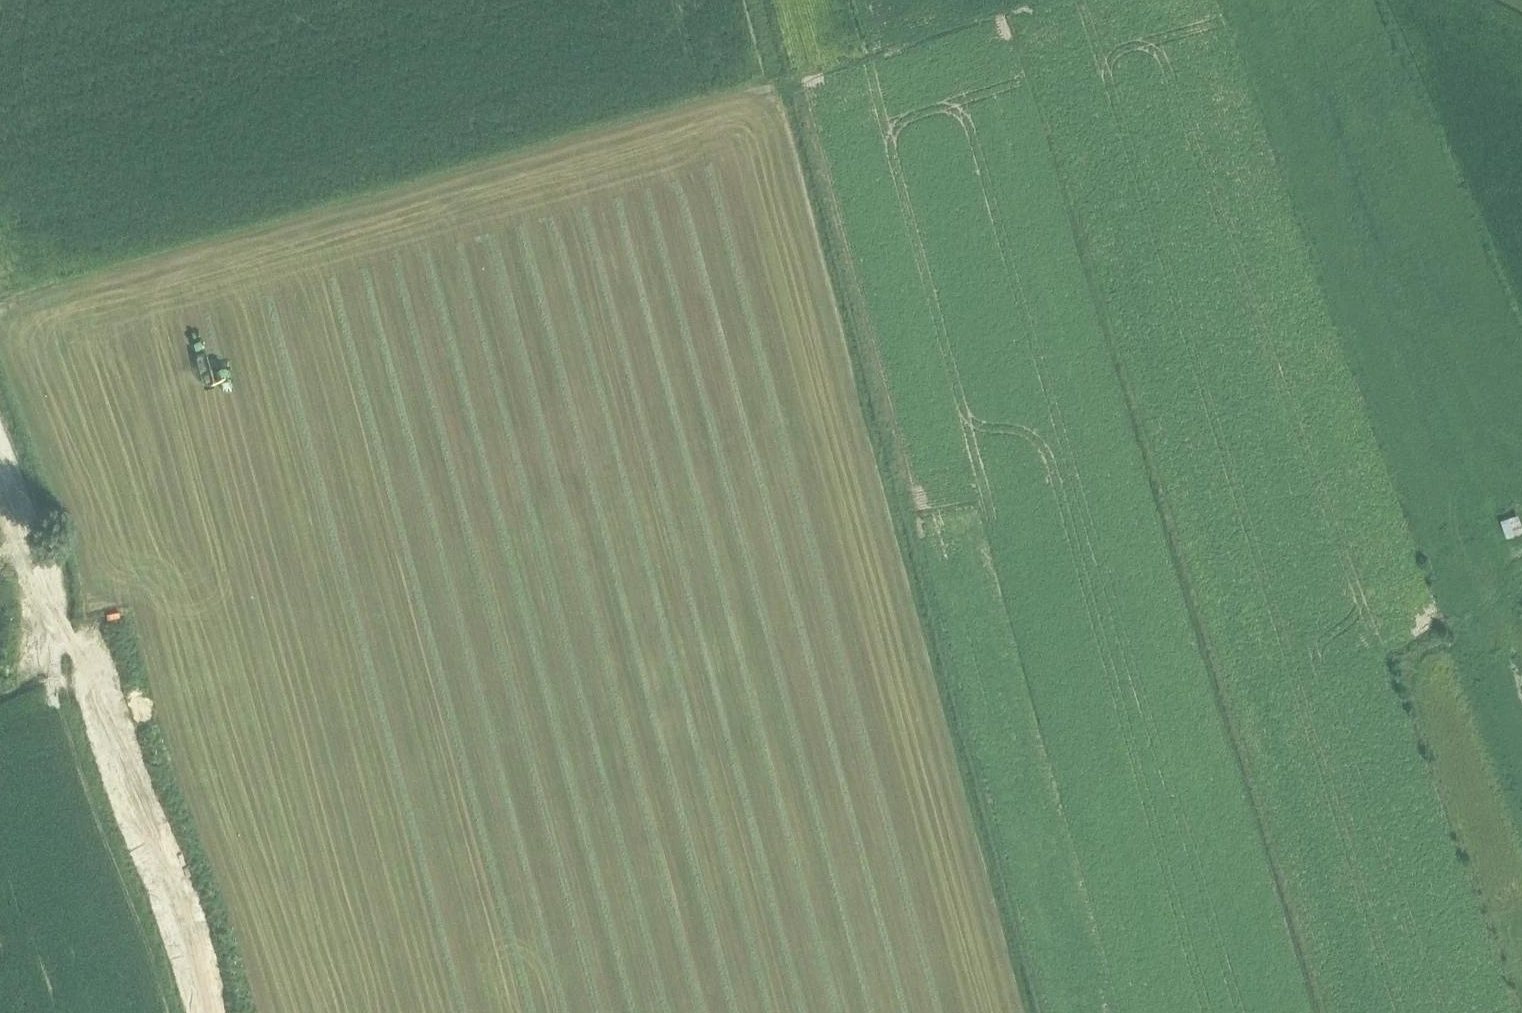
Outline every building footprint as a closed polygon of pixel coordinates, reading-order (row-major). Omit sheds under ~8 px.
[(1502,519),(1508,534),(1521,528),(1521,517),(1520,512),(1502,519)]
